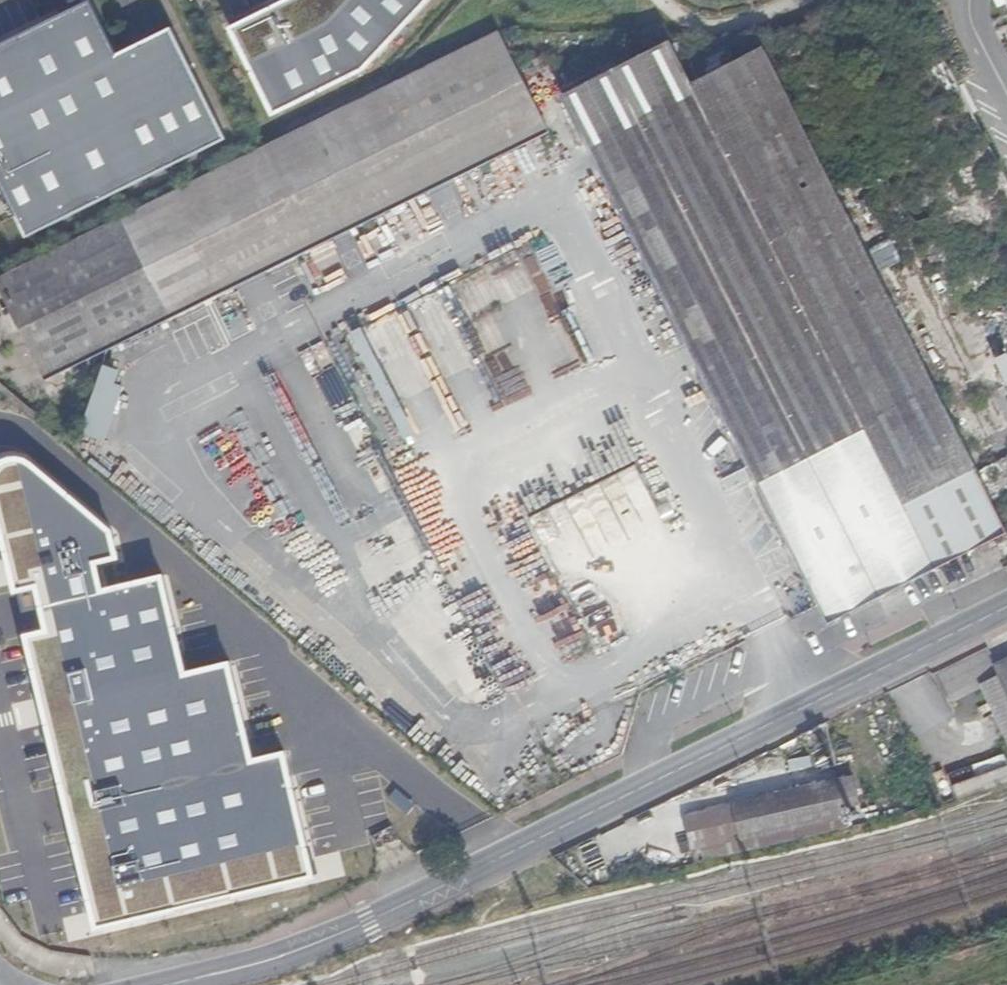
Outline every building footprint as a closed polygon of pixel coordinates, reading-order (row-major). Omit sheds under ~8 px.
[(423,0),(291,0),(288,4),(234,29),(277,117),(347,83),(423,0)] [(26,234),(223,138),(170,29),(113,56),(88,3),(0,46),(0,199),(7,195),(26,234)] [(503,27),(2,274),(53,375),(553,132),(503,27)] [(1006,531),(761,43),(687,76),(668,36),(557,90),(829,621),(1006,531)] [(121,383),(125,369),(108,364),(86,432),(112,440),(129,385),(121,383)] [(89,932),(312,880),(282,752),(250,760),(229,667),(184,677),(161,577),(100,591),(94,563),(114,559),(107,530),(24,462),(3,461),(0,463),(0,540),(12,593),(32,588),(42,631),(21,636),(89,932)] [(1006,708),(1006,653),(986,663),(1001,695),(1006,708)] [(1001,695),(979,706),(1006,765),(1006,708),(1001,695)] [(685,816),(695,862),(848,827),(844,808),(861,804),(855,777),(685,816)]
